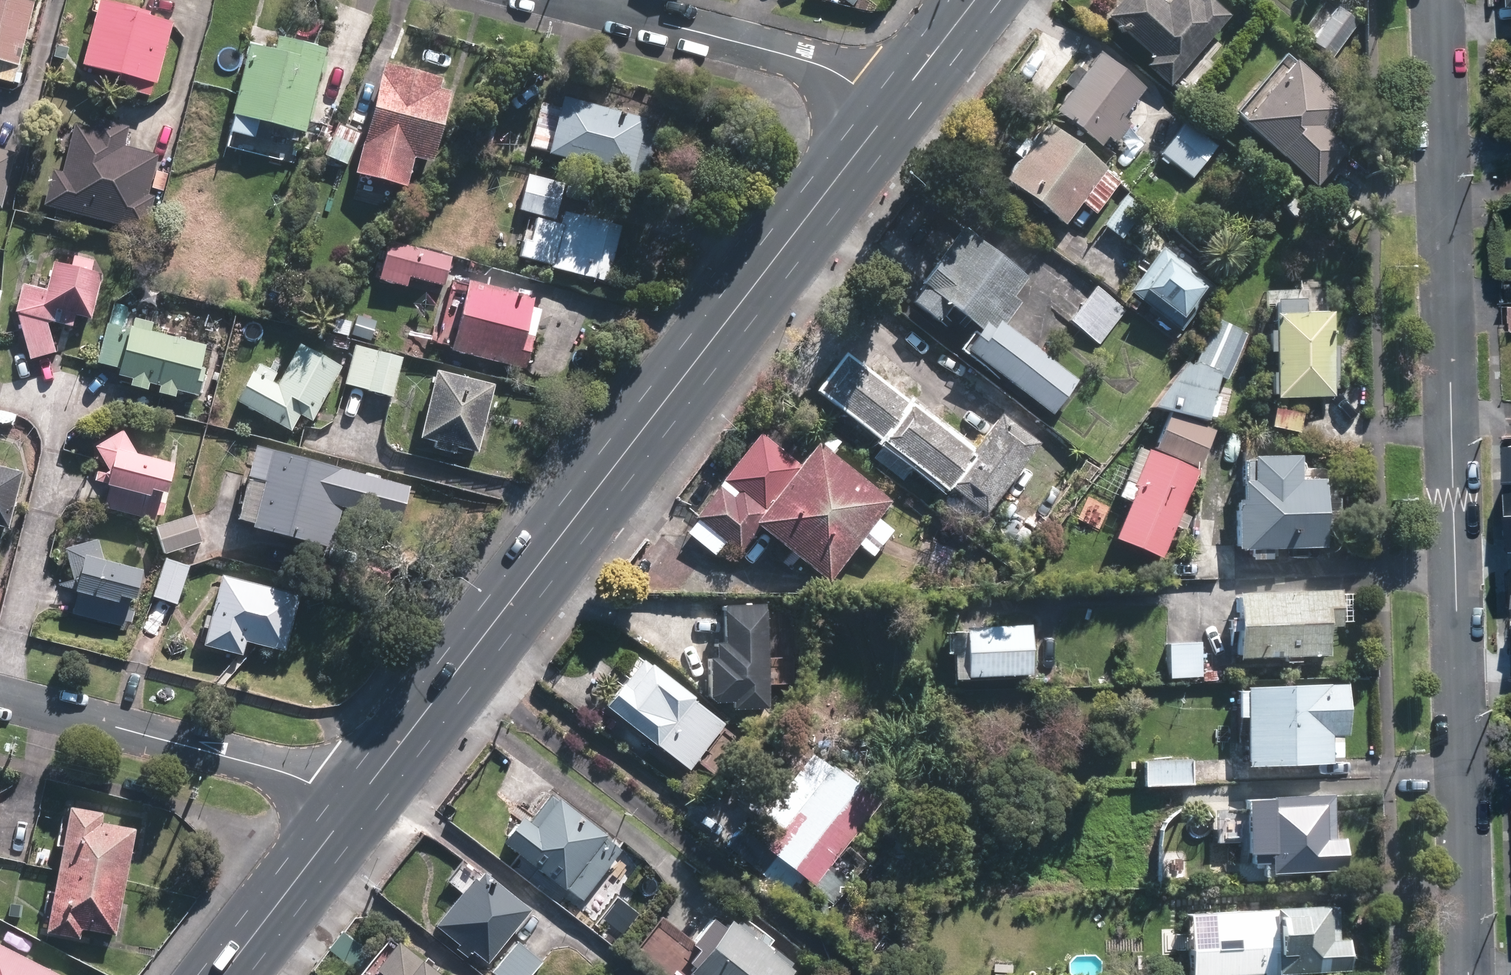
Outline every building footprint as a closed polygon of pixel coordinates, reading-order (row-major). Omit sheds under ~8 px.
[(31,2),(24,0),(0,0),(0,82),(7,84),(12,66),(14,67),(31,2)] [(169,22),(145,16),(146,13),(94,0),(77,65),(124,77),(121,89),(147,96),(150,84),(153,84),(169,22)] [(1158,0),(1117,0),(1103,17),(1150,57),(1144,65),(1167,85),(1227,14),(1211,0),(1199,0),(1198,1),(1197,0),(1167,0),(1163,4),(1158,0)] [(1334,5),(1308,41),(1331,57),(1356,21),(1334,5)] [(301,133),(322,48),(274,36),(270,52),(244,45),(227,115),(231,115),(227,133),(250,139),(255,121),(268,124),(266,135),(293,142),(296,131),(301,133)] [(1112,144),(1128,123),(1121,116),(1143,88),(1095,52),(1051,112),(1098,147),(1104,138),(1112,144)] [(1238,122),(1315,187),(1346,149),(1326,133),(1346,109),(1289,61),(1238,122)] [(380,64),(360,145),(429,163),(447,92),(436,89),(438,79),(380,64)] [(642,118),(560,98),(557,106),(539,102),(528,145),(546,150),(545,156),(641,180),(653,135),(639,132),(642,118)] [(121,146),(126,126),(95,119),(93,128),(71,123),(58,173),(49,171),(41,205),(143,230),(151,195),(145,194),(154,154),(121,146)] [(1181,123),(1175,119),(1155,144),(1161,149),(1159,152),(1189,178),(1217,146),(1184,120),(1181,123)] [(1118,183),(1044,123),(1001,176),(1060,225),(1078,203),(1092,215),(1118,183)] [(360,134),(337,125),(324,157),(347,166),(360,134)] [(13,152),(0,149),(0,205),(13,152)] [(525,175),(517,210),(551,218),(560,183),(525,175)] [(1144,209),(1125,194),(1102,226),(1120,240),(1144,209)] [(1302,208),(1288,197),(1280,207),(1294,218),(1302,208)] [(619,226),(563,211),(560,224),(534,218),(523,258),(549,265),(548,267),(605,281),(619,226)] [(960,351),(1050,416),(1075,381),(1001,327),(1018,303),(1010,297),(1024,278),(957,228),(915,285),(919,288),(908,304),(934,323),(946,308),(976,330),(960,351)] [(447,256),(386,240),(375,279),(403,286),(406,275),(439,285),(447,256)] [(1214,285),(1160,247),(1127,293),(1181,331),(1214,285)] [(89,271),(92,259),(71,254),(67,265),(50,261),(43,290),(18,283),(11,311),(14,312),(27,358),(53,351),(45,320),(70,327),(73,316),(87,319),(99,274),(89,271)] [(464,280),(447,350),(524,370),(532,335),(522,333),(530,297),(464,280)] [(1083,333),(1098,344),(1123,313),(1093,289),(1070,319),(1054,308),(1043,323),(1073,346),(1083,333)] [(1302,313),(1302,299),(1271,300),(1272,313),(1271,314),(1271,331),(1265,331),(1265,353),(1272,353),(1273,398),(1333,396),(1330,312),(1302,313)] [(1227,375),(1246,332),(1213,317),(1194,361),(1190,365),(1186,362),(1152,406),(1208,419),(1220,372),(1227,375)] [(128,378),(127,386),(144,390),(145,384),(156,386),(155,393),(172,397),(173,390),(194,394),(200,369),(195,369),(200,346),(147,333),(149,323),(131,319),(129,328),(125,327),(102,322),(93,362),(116,367),(114,375),(128,378)] [(383,330),(365,326),(362,340),(380,344),(383,330)] [(309,419),(338,366),(297,343),(279,376),(256,364),(251,373),(248,371),(233,400),(287,430),(297,413),(309,419)] [(368,389),(378,351),(354,345),(344,383),(368,389)] [(392,396),(402,357),(378,351),(368,389),(392,396)] [(981,514),(1035,444),(996,415),(967,453),(839,356),(811,392),(944,493),(947,489),(981,514)] [(476,454),(493,385),(432,370),(415,438),(431,442),(429,450),(451,455),(453,448),(476,454)] [(1298,432),(1302,413),(1271,408),(1269,427),(1298,432)] [(1166,412),(1152,449),(1197,466),(1211,430),(1166,412)] [(160,515),(163,503),(158,501),(167,466),(134,457),(119,430),(92,446),(106,470),(102,486),(106,488),(101,507),(132,515),(146,518),(154,520),(155,514),(160,515)] [(716,484),(691,516),(737,552),(755,528),(824,582),(888,501),(814,443),(799,463),(757,431),(719,480),(734,491),(731,496),(716,484)] [(338,470),(251,448),(244,478),(260,482),(248,529),(327,548),(338,507),(396,522),(405,488),(337,471),(338,470)] [(1160,558),(1195,471),(1143,449),(1128,487),(1131,488),(1111,538),(1160,558)] [(1294,482),(1294,458),(1244,460),(1244,483),(1235,483),(1237,552),(1245,552),(1245,562),(1266,562),(1266,551),(1319,550),(1319,527),(1334,526),(1333,500),(1318,500),(1317,482),(1294,482)] [(17,473),(0,468),(0,526),(3,527),(17,473)] [(194,514),(155,526),(163,551),(202,540),(194,514)] [(130,622),(133,608),(128,607),(138,571),(101,562),(95,538),(62,547),(72,585),(70,593),(74,595),(70,612),(123,626),(125,620),(130,622)] [(188,567),(163,558),(150,596),(174,605),(188,567)] [(215,565),(201,565),(201,580),(215,580),(215,565)] [(218,584),(201,651),(237,660),(241,646),(280,656),(293,603),(218,584)] [(1235,659),(1324,656),(1323,626),(1339,626),(1338,591),(1233,596),(1235,659)] [(771,688),(768,614),(710,615),(710,630),(719,630),(720,674),(712,674),(712,690),(724,689),(725,714),(765,713),(764,689),(771,688)] [(1029,625),(961,628),(963,678),(1031,676),(1029,625)] [(1199,675),(1198,642),(1164,643),(1166,677),(1199,675)] [(619,685),(601,707),(650,747),(647,750),(677,774),(716,726),(686,702),(689,698),(648,665),(626,691),(619,685)] [(1214,670),(1201,670),(1201,680),(1214,680),(1214,670)] [(1344,686),(1242,689),(1245,766),(1330,764),(1329,735),(1345,735),(1344,686)] [(1191,784),(1190,758),(1141,759),(1142,785),(1191,784)] [(813,885),(874,802),(825,766),(764,849),(766,852),(754,867),(798,900),(811,883),(813,885)] [(603,828),(553,790),(531,819),(516,808),(496,833),(561,883),(562,881),(580,895),(620,844),(602,830),(603,828)] [(1267,855),(1267,872),(1343,870),(1342,841),(1332,841),(1331,795),(1268,797),(1268,800),(1242,800),(1244,856),(1267,855)] [(98,806),(65,799),(43,924),(76,931),(78,922),(113,928),(132,822),(96,816),(98,806)] [(484,955),(527,903),(480,864),(473,872),(470,869),(431,918),(456,938),(452,943),(463,952),(470,944),(484,955)] [(619,933),(640,906),(614,887),(594,914),(619,933)] [(1212,890),(1174,891),(1176,919),(1214,917),(1212,890)] [(1327,907),(1271,909),(1271,919),(1238,921),(1240,974),(1248,974),(1274,974),(1348,971),(1346,940),(1328,941),(1327,907)] [(715,911),(693,938),(700,944),(689,957),(695,962),(690,969),(692,971),(689,974),(792,974),(798,968),(732,916),(728,921),(715,911)] [(20,929),(17,928),(1,920),(0,923),(0,937),(13,943),(20,929)] [(393,934),(371,963),(377,967),(371,974),(445,974),(393,934)] [(540,957),(514,936),(489,966),(500,974),(525,974),(540,957)] [(0,940),(0,974),(61,974),(63,972),(0,940)]
